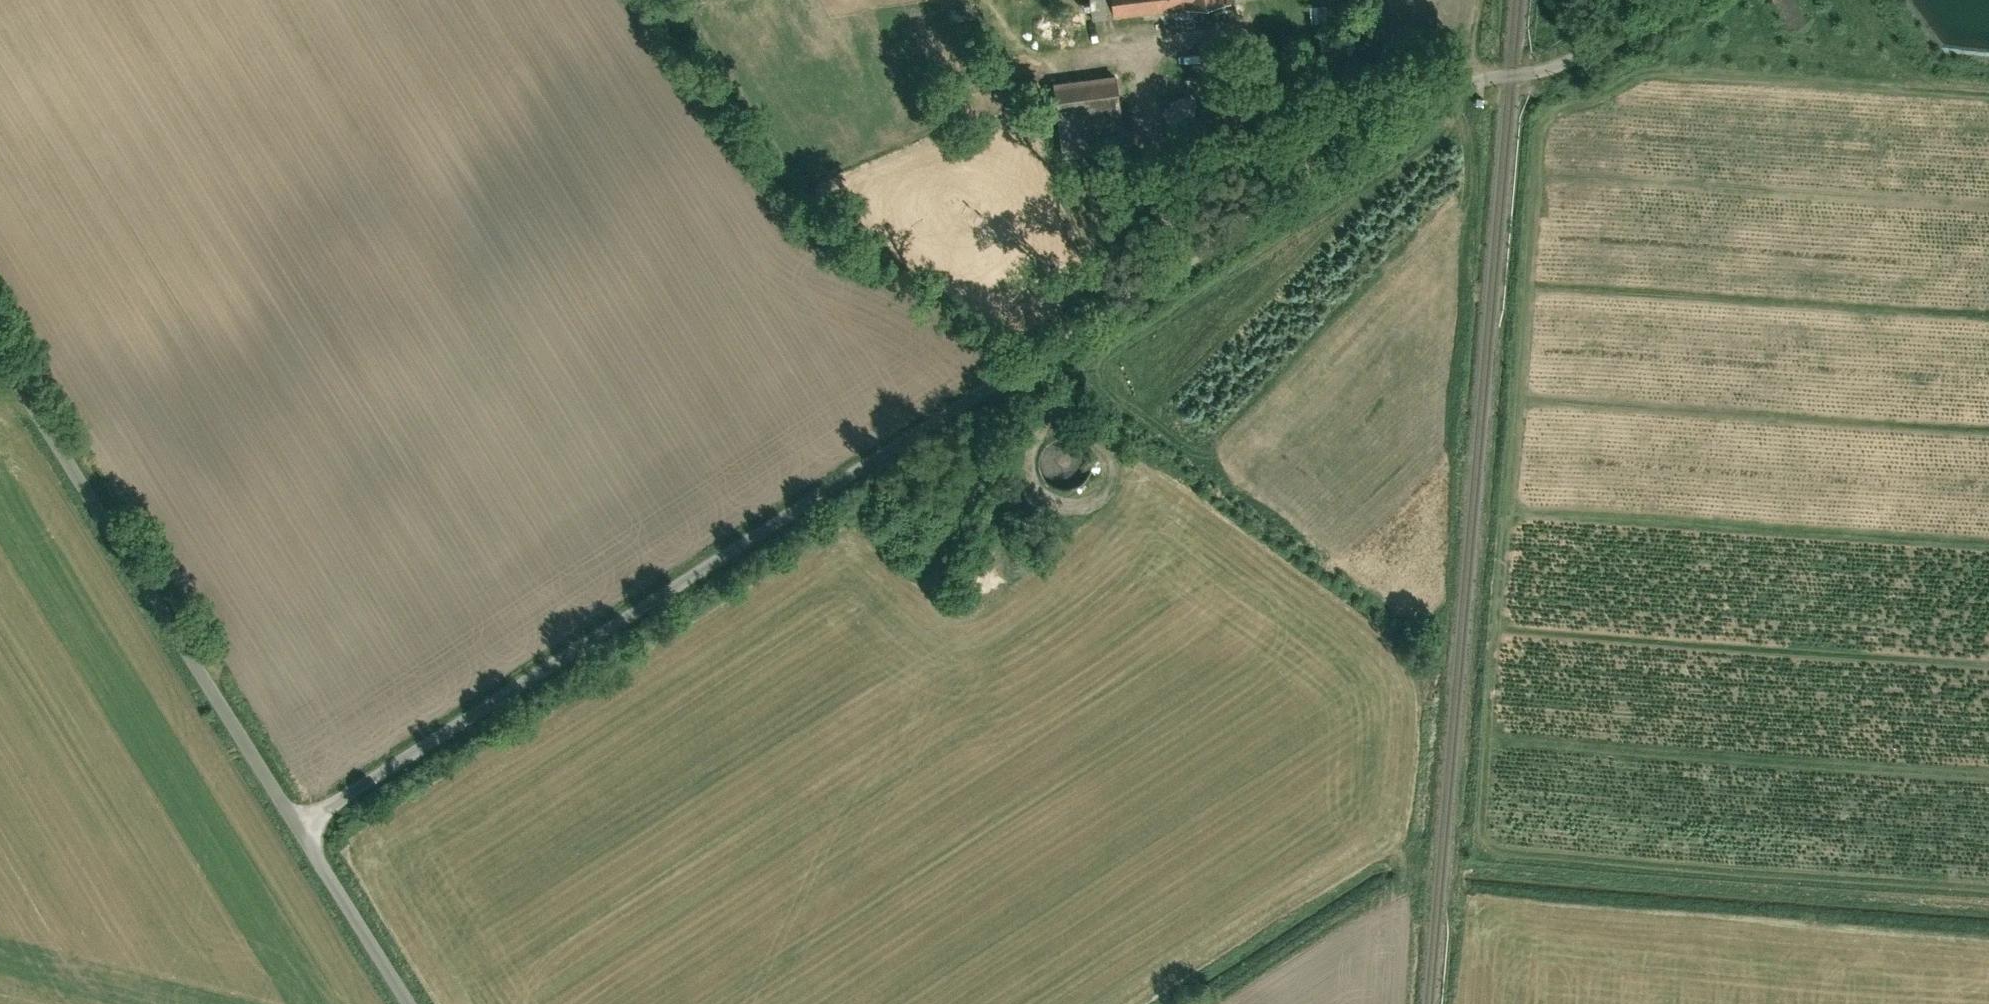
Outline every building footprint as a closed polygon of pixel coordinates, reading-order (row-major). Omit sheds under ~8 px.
[(1100,16),(1218,0),(1098,0),(1100,16)] [(1209,69),(1157,54),(1148,83),(1201,97),(1209,69)] [(1124,73),(1056,84),(1061,114),(1129,103),(1124,73)]
